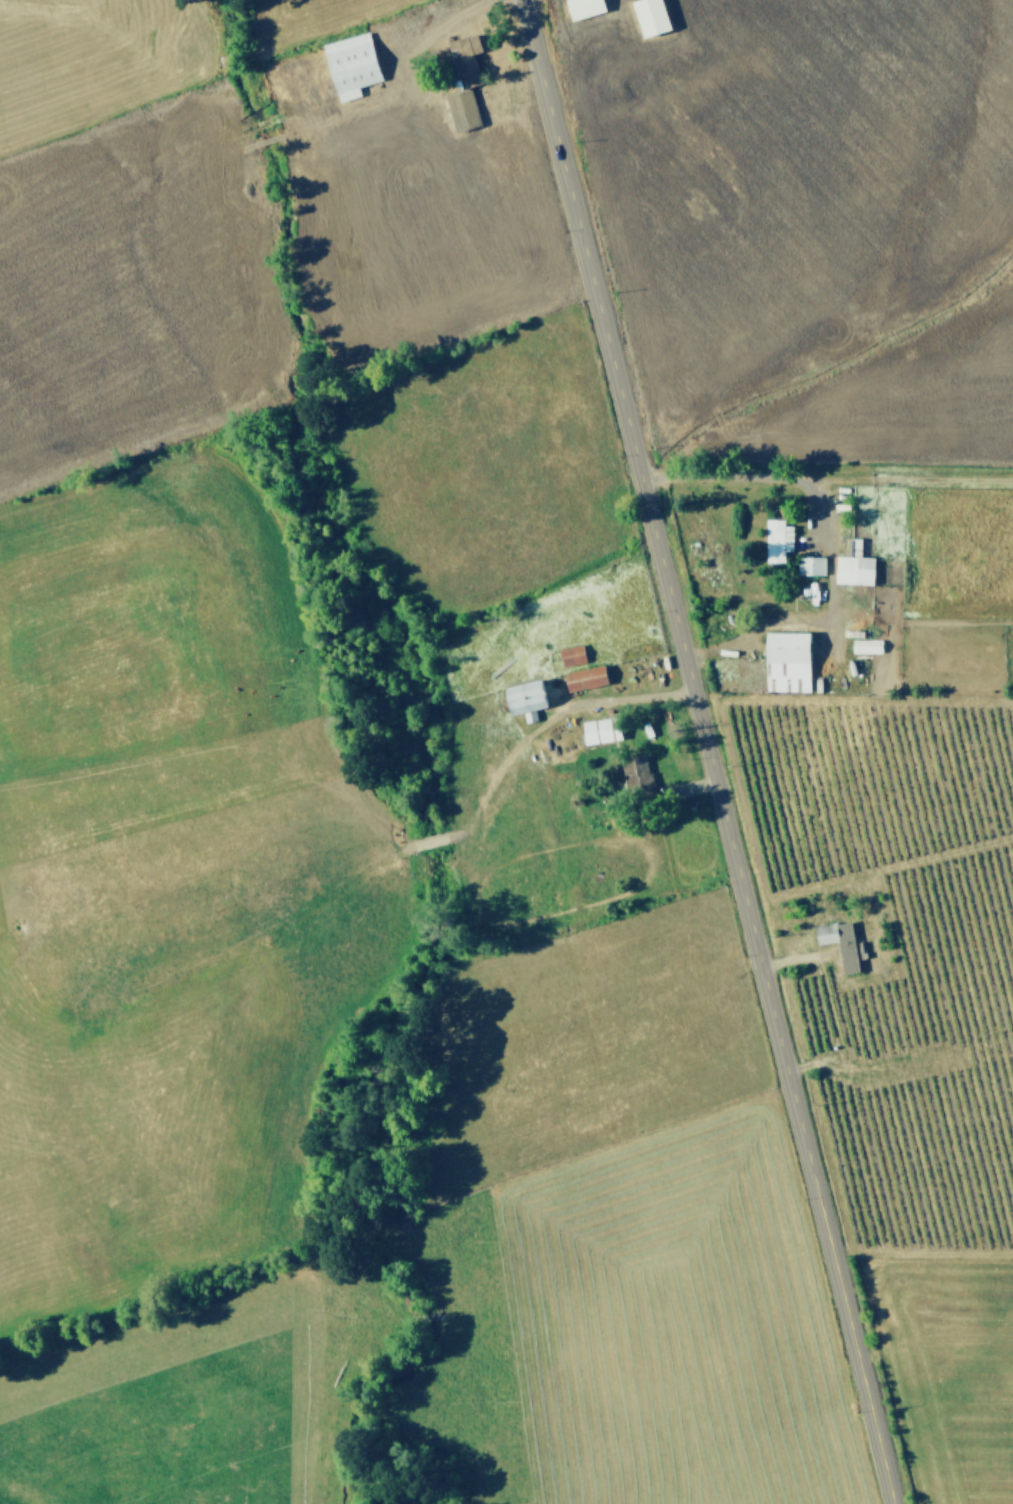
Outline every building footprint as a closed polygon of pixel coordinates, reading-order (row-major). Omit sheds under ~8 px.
[(576,19),(611,10),(608,0),(571,0),(576,19)] [(676,29),(668,0),(638,0),(637,0),(648,37),(676,29)] [(386,80),(373,31),(327,43),(342,101),(363,96),(360,86),(386,80)] [(483,83),(476,52),(484,50),(480,34),(453,39),(463,87),(483,83)] [(446,95),(459,132),(484,124),(471,87),(446,95)] [(764,519),(763,561),(781,562),(782,550),(791,550),(791,525),(782,525),(782,519),(764,519)] [(832,583),(870,584),(871,557),(859,557),(860,538),(850,538),(849,556),(833,555),(832,583)] [(824,556),(797,556),(796,574),(823,575),(824,556)] [(761,691),(805,691),(806,631),(761,631),(761,691)] [(564,693),(605,683),(600,664),(559,674),(564,693)] [(495,687),(501,715),(521,711),(523,722),(535,720),(533,708),(544,706),(539,679),(495,687)] [(619,758),(624,785),(635,784),(636,789),(651,786),(645,754),(619,758)] [(840,974),(857,972),(850,920),(812,925),(814,944),(836,941),(840,974)]
